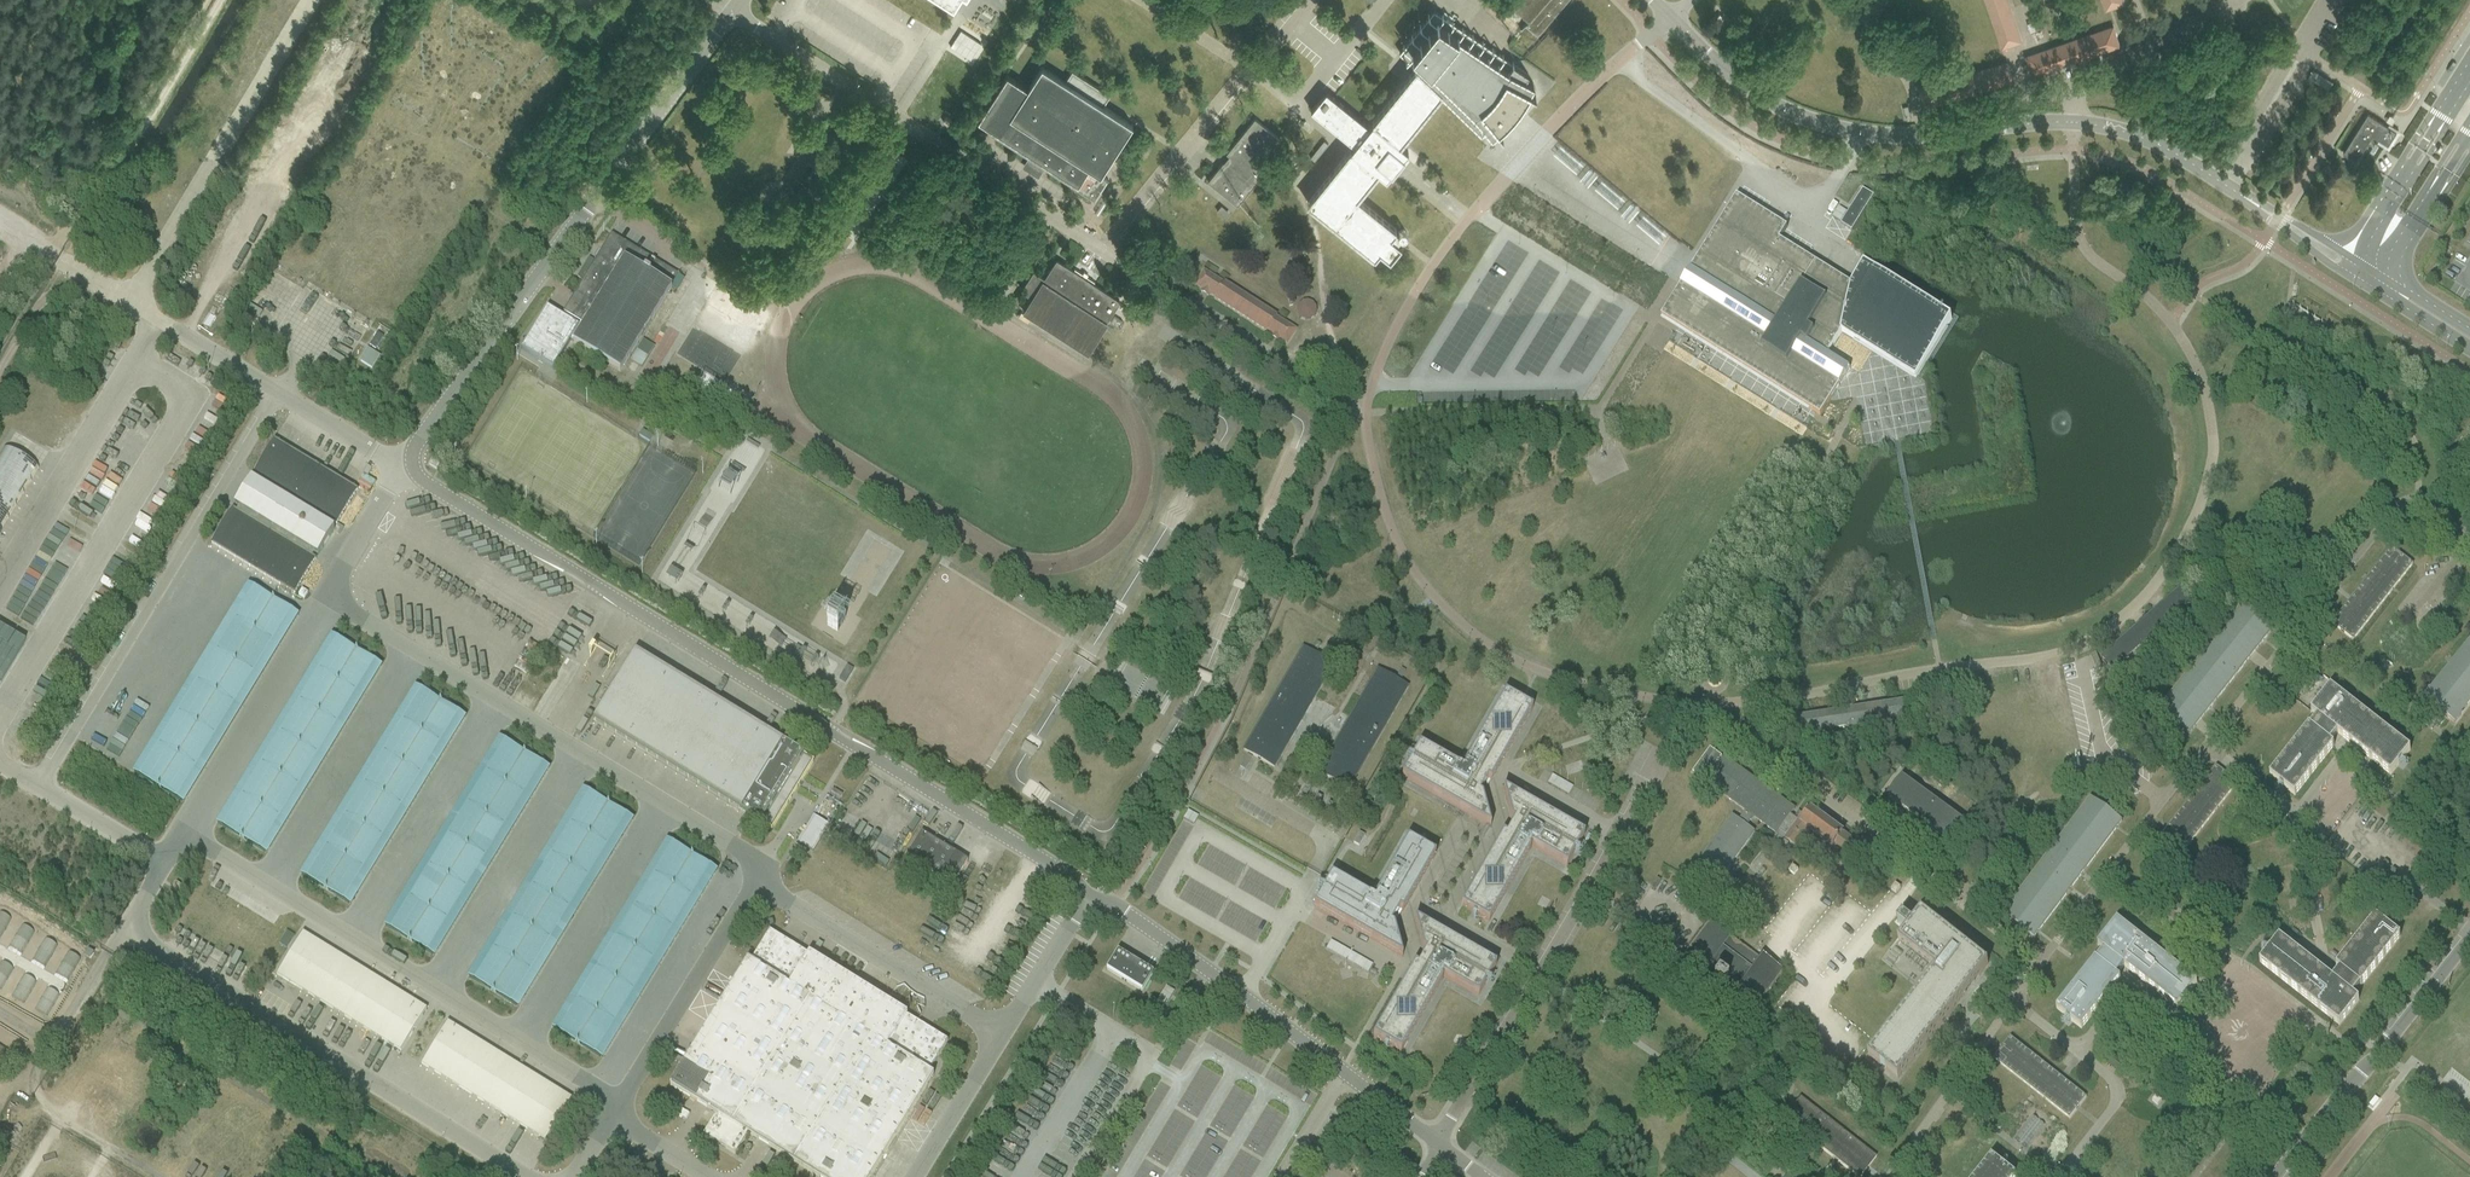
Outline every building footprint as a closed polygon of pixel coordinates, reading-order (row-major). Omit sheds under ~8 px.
[(1512,20),(1522,29),(1526,24),(1527,24),(1522,30),(1533,40),(1538,34),(1528,26),(1529,26),(1538,34),(1567,0),(1513,0),(1503,12),(1512,20)] [(1865,5),(1878,12),(1883,3),(1877,0),(1867,0),(1864,5),(1865,5)] [(2004,45),(2021,39),(2007,0),(1988,0),(2004,45)] [(1534,82),(1527,77),(1529,72),(1435,9),(1400,51),(1416,67),(1370,125),(1327,90),(1312,109),(1355,144),(1309,202),(1375,256),(1381,249),(1391,257),(1402,243),(1397,240),(1400,236),(1402,237),(1404,237),(1405,237),(1407,235),(1408,234),(1408,232),(1407,230),(1406,229),(1404,228),(1402,228),(1401,229),(1399,230),(1357,196),(1378,170),(1387,177),(1391,173),(1409,150),(1400,143),(1442,92),(1481,130),(1486,126),(1492,134),(1498,128),(1502,133),(1503,133),(1500,128),(1495,123),(1502,117),(1507,112),(1512,106),(1516,100),(1520,95),(1525,87),(1531,90),(1536,93),(1536,92),(1531,89),(1534,82)] [(1715,19),(1720,23),(1725,18),(1721,13),(1715,19)] [(2028,22),(2031,31),(2037,29),(2033,20),(2028,22)] [(2028,56),(2034,73),(2119,44),(2113,27),(2028,56)] [(963,29),(952,45),(972,58),(983,42),(963,29)] [(1921,87),(1926,105),(2012,80),(2007,63),(1921,87)] [(992,133),(1031,158),(1027,165),(1038,173),(1043,166),(1095,200),(1109,178),(1102,173),(1134,124),(1104,105),(1111,94),(1073,70),(1066,80),(1043,65),(1029,87),(1008,74),(978,119),(994,129),(992,133)] [(2309,77),(2319,83),(2329,90),(2334,82),(2314,69),(2309,77)] [(2344,152),(2357,161),(2373,135),(2378,138),(2389,145),(2397,131),(2386,124),(2368,113),(2344,152)] [(944,121),(949,124),(952,119),(947,116),(944,121)] [(1209,180),(1217,187),(1238,204),(1270,166),(1262,160),(1266,155),(1267,155),(1281,138),(1256,118),(1227,152),(1232,156),(1226,163),(1224,162),(1209,180)] [(1841,224),(1852,231),(1874,196),(1863,189),(1841,224)] [(1661,316),(1816,413),(1820,416),(1849,369),(1827,355),(1842,332),(1915,378),(1952,320),(1864,265),(1852,285),(1779,240),(1787,227),(1737,196),(1661,316)] [(1095,211),(1100,214),(1100,215),(1108,202),(1103,199),(1095,211)] [(1217,210),(1227,218),(1231,212),(1222,205),(1217,210)] [(672,289),(670,289),(678,276),(611,235),(563,313),(564,313),(562,317),(547,308),(521,350),(553,370),(570,341),(574,343),(573,344),(573,345),(620,373),(672,289)] [(2447,251),(2436,268),(2440,270),(2442,272),(2453,255),(2451,253),(2447,251)] [(577,277),(582,280),(594,261),(589,258),(577,277)] [(1032,297),(1024,308),(1089,350),(1108,321),(1107,320),(1120,300),(1094,283),(1096,281),(1088,276),(1089,274),(1085,271),(1084,273),(1076,268),(1074,270),(1057,259),(1045,278),(1034,271),(1022,289),(1033,296),(1032,297)] [(1195,286),(1209,295),(1215,299),(1215,300),(1266,333),(1267,331),(1286,344),(1295,331),(1286,325),(1284,328),(1281,326),(1283,323),(1275,318),(1276,317),(1225,284),(1224,285),(1216,280),(1214,283),(1211,281),(1213,278),(1204,272),(1195,286)] [(1013,301),(1024,308),(1032,297),(1021,289),(1013,301)] [(1310,322),(1315,306),(1299,301),(1294,317),(1310,322)] [(1112,320),(1122,326),(1125,320),(1116,314),(1112,320)] [(369,347),(375,351),(383,338),(377,334),(369,347)] [(637,350),(645,355),(648,357),(656,344),(645,337),(637,350)] [(360,362),(372,370),(380,357),(368,350),(360,362)] [(630,361),(641,368),(648,358),(636,351),(630,361)] [(1550,397),(1550,401),(1571,402),(1572,386),(1548,385),(1547,391),(1539,391),(1539,397),(1550,397)] [(203,453),(230,400),(216,393),(189,446),(203,453)] [(639,436),(650,443),(653,438),(642,431),(639,436)] [(239,509),(237,512),(233,510),(212,544),(294,595),(315,560),(311,558),(314,554),(318,557),(334,529),(330,527),(332,523),(336,526),(357,491),(274,441),(253,475),(257,478),(255,481),(251,479),(235,506),(239,509)] [(186,448),(182,454),(195,463),(199,456),(186,448)] [(0,455),(0,533),(38,469),(4,449),(0,455)] [(428,465),(436,471),(439,466),(431,460),(428,465)] [(168,480),(160,493),(173,501),(181,487),(168,480)] [(134,538),(131,544),(145,552),(148,545),(134,538)] [(2350,604),(2348,603),(2331,624),(2353,641),(2413,565),(2391,548),(2375,569),(2376,571),(2372,577),(2370,575),(2353,597),(2355,598),(2350,604)] [(300,613),(249,582),(134,772),(185,803),(300,613)] [(1011,593),(1022,599),(1026,593),(1015,587),(1011,593)] [(2103,661),(2113,673),(2150,640),(2152,641),(2158,635),(2157,634),(2195,601),(2184,589),(2103,661)] [(2158,711),(2189,735),(2273,629),(2243,605),(2158,711)] [(382,664),(331,633),(216,823),(267,853),(382,664)] [(2431,693),(2430,693),(2424,700),(2454,724),(2460,717),(2459,716),(2469,703),(2469,644),(2431,693)] [(1244,751),(1261,761),(1274,768),(1301,721),(1299,720),(1303,712),(1305,713),(1333,666),(1303,648),(1244,751)] [(784,786),(803,755),(635,652),(593,721),(761,824),(765,817),(775,824),(791,798),(784,786)] [(847,666),(839,679),(845,683),(853,670),(847,666)] [(1397,677),(1401,679),(1405,672),(1401,669),(1397,677)] [(1318,773),(1331,780),(1348,790),(1407,688),(1377,670),(1350,718),(1352,719),(1347,727),(1345,725),(1318,773)] [(465,715),(415,685),(300,874),(351,905),(465,715)] [(2270,777),(2278,784),(2286,790),(2294,797),(2332,749),(2334,747),(2330,743),(2337,734),(2391,776),(2410,751),(2330,688),(2311,713),(2317,718),(2310,727),(2309,727),(2270,777)] [(1491,783),(1532,710),(1505,694),(1463,767),(1464,767),(1462,770),(1420,746),(1402,777),(1490,828),(1491,828),(1482,796),(1479,795),(1487,781),(1491,783)] [(1795,721),(1798,737),(1847,729),(1848,731),(1857,730),(1856,728),(1906,720),(1903,704),(1795,721)] [(18,727),(14,733),(27,741),(31,735),(18,727)] [(549,767),(498,736),(384,926),(435,956),(549,767)] [(2467,758),(2469,754),(2469,743),(2465,739),(2456,749),(2467,758)] [(1798,822),(1794,819),(1790,816),(1794,810),(1724,759),(1717,768),(1715,766),(1722,757),(1710,748),(1693,773),(1704,781),(1713,769),(1715,771),(1707,783),(1746,811),(1739,821),(1732,816),(1702,859),(1724,875),(1754,833),(1746,826),(1752,817),(1777,834),(1779,830),(1780,830),(1768,847),(1780,856),(1789,844),(1783,840),(1786,835),(1788,836),(1785,840),(1796,848),(1809,830),(1844,856),(1854,842),(1808,809),(1803,816),(1798,822)] [(1240,768),(1245,771),(1252,758),(1247,755),(1240,768)] [(2158,764),(2163,768),(2167,764),(2162,760),(2158,764)] [(1875,789),(1881,793),(1895,774),(1889,770),(1875,789)] [(1547,784),(1568,796),(1573,788),(1552,776),(1547,784)] [(1888,798),(1914,817),(1950,843),(1964,824),(1902,779),(1888,798)] [(633,817),(582,787),(467,976),(518,1007),(633,817)] [(1514,823),(1506,836),(1503,834),(1461,907),(1489,923),(1530,850),(1529,850),(1531,847),(1566,867),(1584,836),(1503,789),(1503,790),(1512,821),(1514,823)] [(2003,914),(2034,938),(2122,822),(2090,799),(2003,914)] [(1798,813),(1794,819),(1798,822),(1803,816),(1798,813)] [(800,843),(816,852),(832,825),(816,816),(800,843)] [(1353,843),(1359,847),(1365,836),(1359,833),(1353,843)] [(938,880),(937,884),(949,892),(967,862),(921,834),(905,860),(938,880)] [(717,869),(666,838),(552,1028),(603,1058),(717,869)] [(1321,894),(1313,907),(1315,908),(1363,936),(1402,958),(1394,927),(1393,926),(1391,925),(1399,911),(1402,913),(1411,898),(1435,855),(1423,849),(1419,846),(1408,840),(1375,897),(1376,898),(1374,900),(1331,876),(1324,888),(1322,892),(1321,894)] [(1792,866),(1788,871),(1794,876),(1798,870),(1792,866)] [(2159,890),(2158,866),(2150,866),(2152,891),(2159,890)] [(1106,875),(1111,879),(1114,874),(1109,870),(1106,875)] [(1710,877),(1721,885),(1725,879),(1715,871),(1710,877)] [(167,898),(175,903),(184,888),(176,883),(167,898)] [(1891,890),(1896,894),(1900,888),(1895,884),(1891,890)] [(1868,1056),(1898,1080),(1966,993),(1963,990),(1971,979),(1966,975),(1970,970),(1978,977),(1988,964),(1921,912),(1913,923),(1903,915),(1897,923),(1907,930),(1898,941),(1935,971),(1868,1056)] [(2332,980),(2283,941),(2279,938),(2259,963),(2339,1026),(2359,1001),(2352,996),(2360,986),(2361,987),(2400,937),(2384,924),(2375,917),(2338,965),(2336,967),(2340,970),(2332,980)] [(1373,1037),(1385,1044),(1400,1053),(1442,980),(1441,980),(1443,977),(1478,997),(1496,966),(1415,919),(1415,920),(1423,951),(1426,953),(1418,966),(1415,965),(1373,1037)] [(1714,981),(1711,985),(1721,993),(1724,988),(1735,996),(1760,962),(1728,938),(1730,936),(1711,921),(1704,931),(1689,951),(1681,961),(1700,976),(1703,972),(1714,981)] [(2177,1009),(2197,984),(2117,921),(2098,946),(2104,951),(2096,961),(2096,960),(2056,1010),(2072,1023),(2081,1030),(2121,980),(2117,977),(2124,967),(2177,1009)] [(274,941),(286,949),(294,936),(282,928),(274,941)] [(697,1103),(716,1115),(703,1136),(712,1141),(735,1156),(748,1135),(816,1176),(871,1176),(933,1077),(928,1073),(947,1042),(926,1029),(916,1023),(808,956),(769,932),(750,963),(747,961),(683,1065),(670,1086),(697,1103)] [(276,975),(401,1052),(427,1010),(302,933),(276,975)] [(1106,971),(1142,993),(1153,974),(1117,953),(1106,971)] [(572,1099),(447,1023),(421,1065),(545,1142),(572,1099)] [(1993,1059),(2069,1119),(2086,1098),(2038,1059),(2010,1038),(1993,1059)] [(1856,1176),(1861,1176),(1876,1158),(1800,1098),(1783,1120),(1856,1176)] [(684,1108),(688,1111),(693,1102),(689,1100),(684,1108)] [(2026,1147),(2044,1125),(2034,1117),(2016,1139),(2026,1147)] [(1992,1158),(1977,1176),(2016,1176),(1992,1158)]
